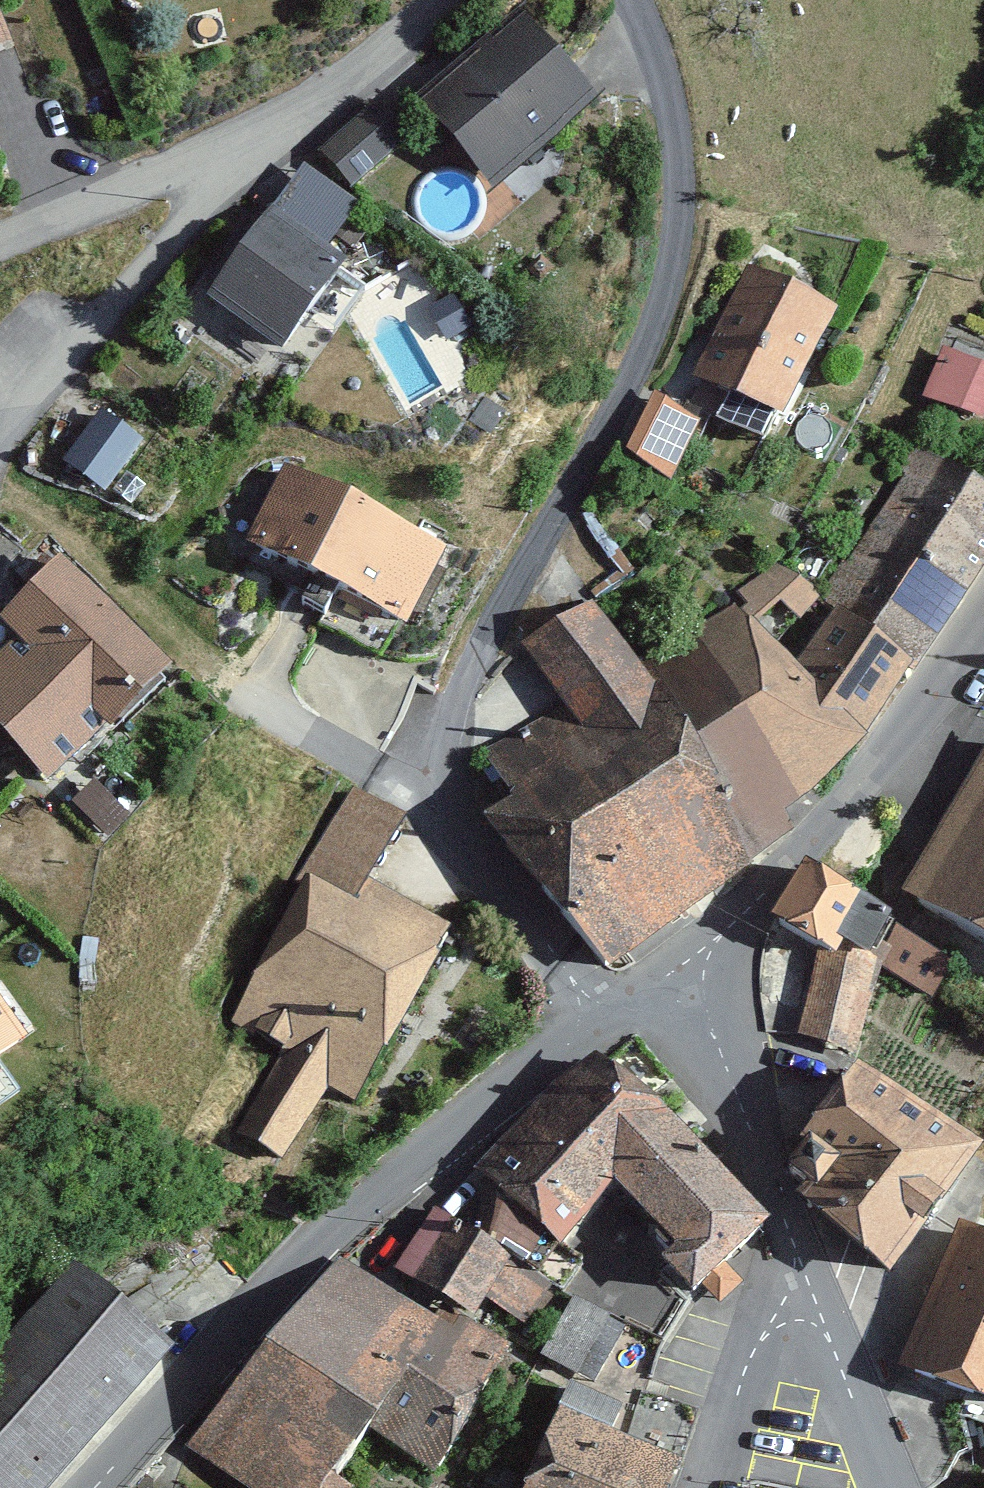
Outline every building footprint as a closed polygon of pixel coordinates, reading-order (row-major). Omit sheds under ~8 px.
[(404,86),(484,181),(578,102),(498,8),(404,86)] [(340,187),(401,135),(364,91),(303,144),(340,187)] [(194,284),(263,331),(325,242),(311,232),(334,198),(279,161),(194,284)] [(818,313),(731,272),(681,377),(768,419),(818,313)] [(983,398),(983,364),(937,347),(917,402),(975,423),(983,398)] [(655,481),(688,421),(637,393),(604,453),(655,481)] [(73,452),(116,482),(152,430),(108,400),(73,452)] [(902,655),(917,664),(983,554),(983,496),(907,449),(814,601),(902,655)] [(431,547),(271,465),(230,545),(390,626),(431,547)] [(33,776),(153,665),(50,555),(0,602),(0,631),(6,638),(0,643),(0,740),(33,776)] [(629,668),(752,852),(787,828),(778,811),(855,737),(902,655),(814,601),(774,565),(629,668)] [(502,862),(597,967),(752,852),(629,668),(580,591),(508,639),(550,704),(608,789),(502,862)] [(502,862),(608,789),(550,704),(477,744),(510,797),(469,819),(502,862)] [(891,904),(983,961),(983,753),(891,904)] [(217,1140),(263,1166),(313,1077),(344,1094),(432,938),(352,893),(391,823),(339,794),(212,1019),(268,1050),(217,1140)] [(838,894),(801,889),(763,946),(760,1025),(839,1056),(871,973),(925,1003),(950,963),(838,894)] [(51,1038),(0,957),(0,1070),(51,1038)] [(607,1198),(657,1116),(597,1057),(471,1176),(547,1255),(607,1198)] [(806,1214),(880,1264),(960,1145),(844,1067),(782,1160),(823,1187),(806,1214)] [(762,1224),(657,1116),(607,1198),(682,1294),(762,1224)] [(335,1291),(311,1275),(177,1455),(230,1487),(329,1487),(367,1430),(425,1469),(507,1344),(462,1314),(497,1262),(423,1213),(381,1276),(356,1259),(335,1291)] [(896,1355),(983,1391),(983,1238),(950,1224),(896,1355)] [(157,1349),(70,1272),(0,1351),(0,1487),(35,1487),(157,1349)] [(588,1286),(549,1336),(619,1390),(657,1340),(588,1286)] [(528,1487),(660,1487),(669,1468),(559,1419),(528,1487)]
